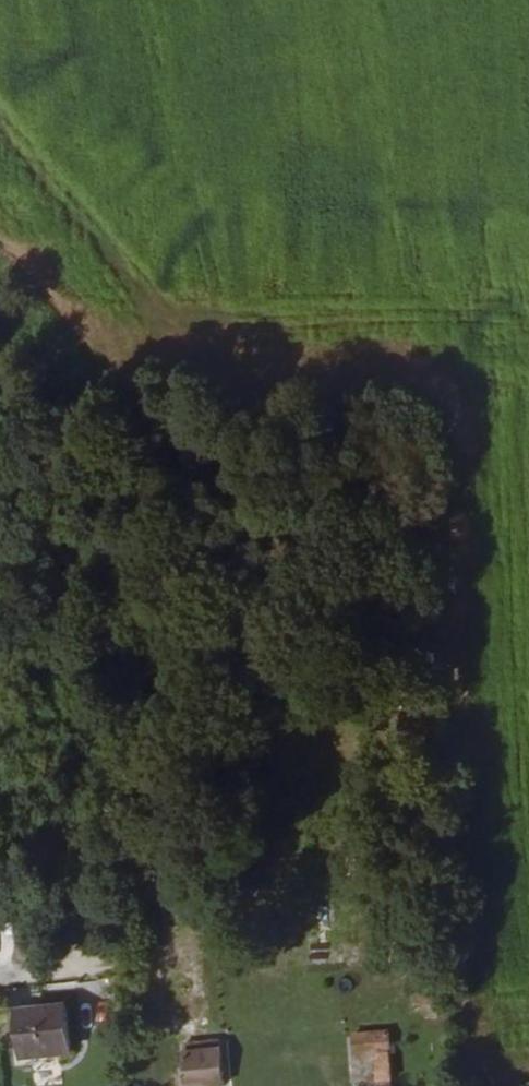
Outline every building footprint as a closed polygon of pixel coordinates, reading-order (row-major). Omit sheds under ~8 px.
[(70,1052),(64,1004),(17,1010),(22,1056),(70,1052)] [(382,1075),(394,1074),(393,1032),(358,1033),(358,1053),(381,1053),(382,1075)] [(218,1050),(178,1051),(178,1085),(218,1085),(218,1050)]
